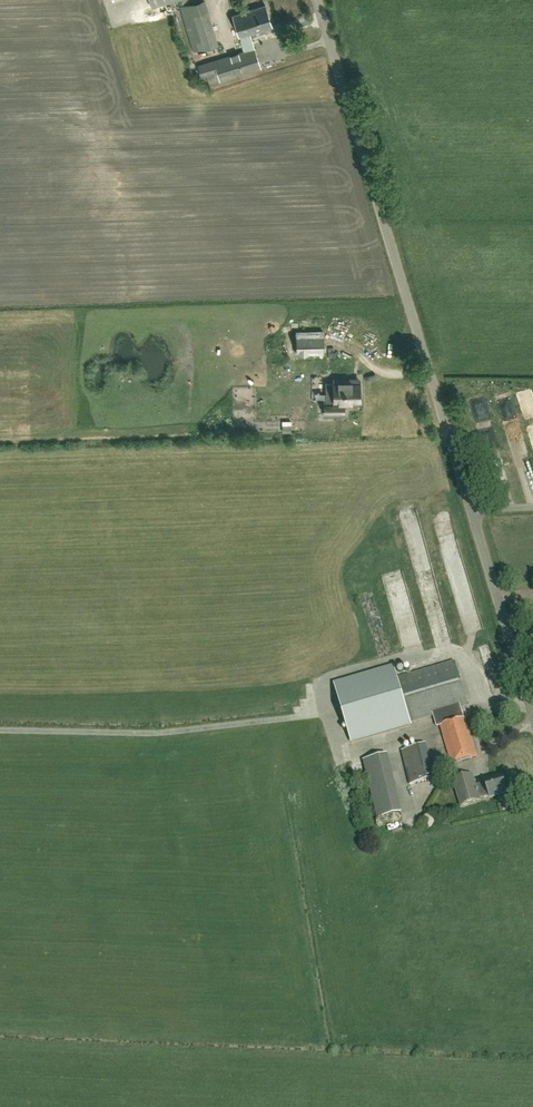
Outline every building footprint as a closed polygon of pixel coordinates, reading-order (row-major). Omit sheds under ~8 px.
[(218,43),(206,0),(198,0),(180,6),(193,51),(218,43)] [(145,5),(130,10),(134,21),(149,17),(145,5)] [(240,36),(272,26),(265,5),(233,15),(240,36)] [(220,81),(261,68),(254,48),(198,65),(201,77),(217,72),(220,81)] [(297,332),(297,353),(323,353),(322,332),(297,332)] [(334,400),(324,400),(325,415),(344,415),(344,402),(360,402),(359,382),(355,382),(355,379),(334,379),(334,400)] [(404,606),(404,597),(394,597),(394,606),(404,606)] [(411,725),(410,722),(433,715),(437,726),(440,725),(452,764),(477,757),(466,717),(463,718),(460,707),(468,705),(455,662),(397,679),(393,665),(334,682),(352,743),(411,725)] [(400,751),(410,785),(426,780),(417,746),(400,751)] [(400,807),(389,749),(365,754),(375,812),(400,807)] [(472,787),(468,776),(454,781),(462,806),(481,800),(480,799),(490,796),(491,797),(507,792),(502,777),(486,782),(486,784),(476,787),(476,785),(472,787)]
